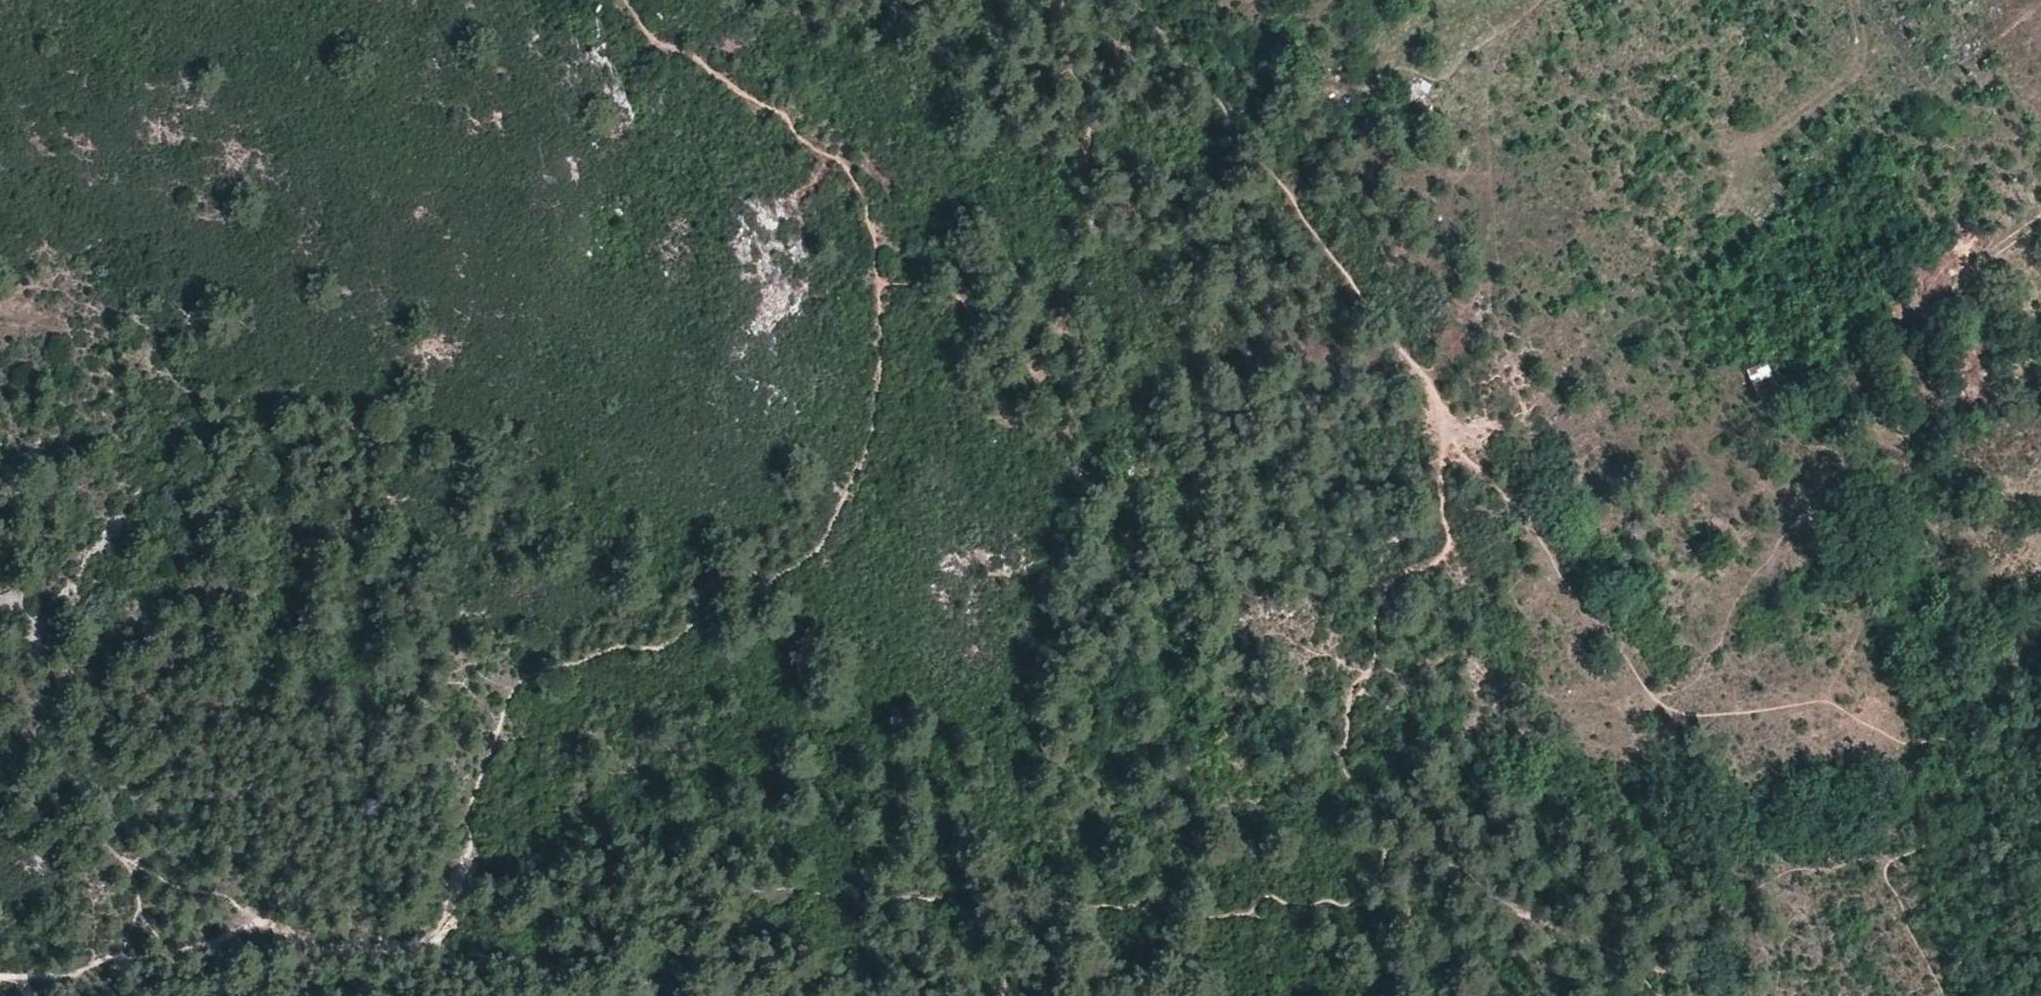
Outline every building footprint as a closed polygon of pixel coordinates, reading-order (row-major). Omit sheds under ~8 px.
[(1747,371),(1754,389),(1776,380),(1768,363),(1747,371)]
